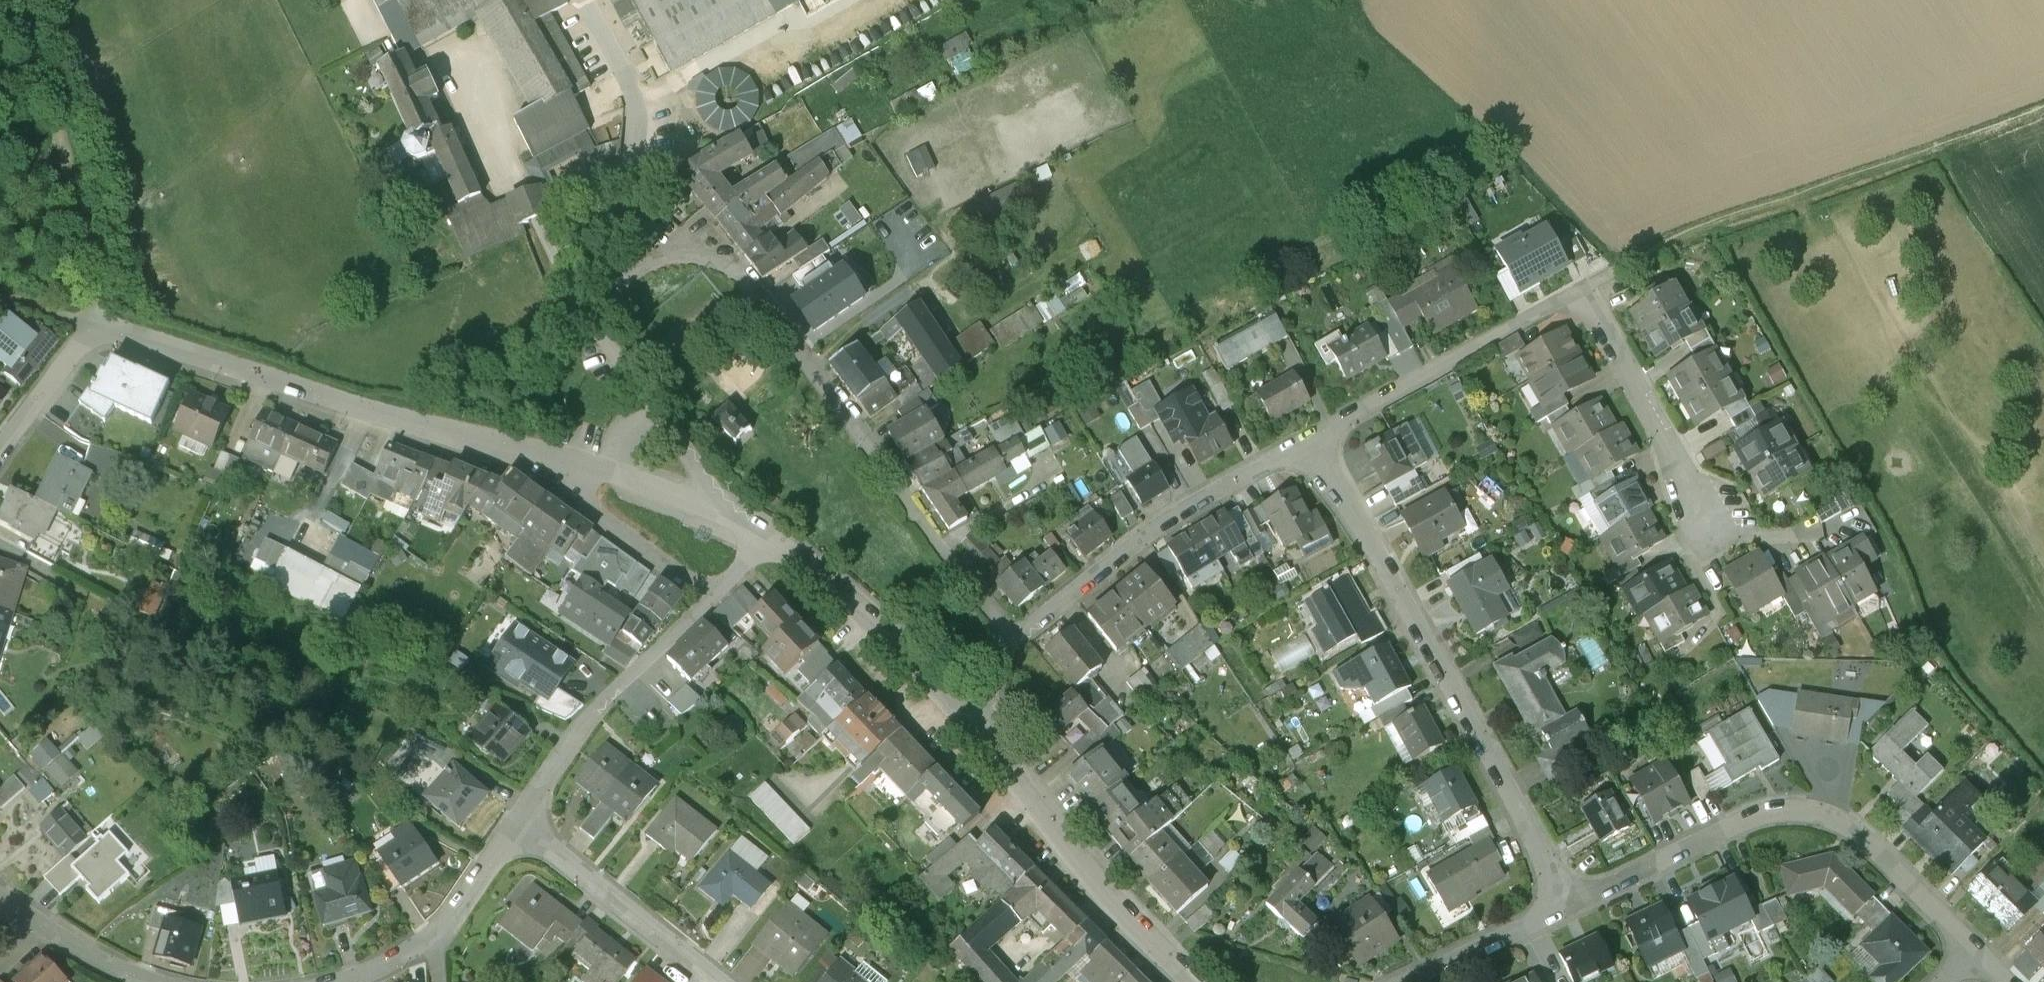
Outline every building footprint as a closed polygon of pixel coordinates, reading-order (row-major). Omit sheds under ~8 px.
[(378,12),(399,2),(403,0),(371,0),(378,12)] [(481,12),(487,9),(503,0),(474,0),(481,12)] [(517,0),(503,0),(487,9),(542,104),(514,120),(525,141),(580,113),(575,102),(592,93),(561,35),(543,45),(533,28),(517,0)] [(533,28),(570,7),(566,0),(517,0),(533,28)] [(671,72),(802,0),(631,0),(671,72)] [(399,2),(378,12),(401,56),(403,55),(404,57),(423,47),(399,2)] [(957,73),(980,61),(966,32),(942,44),(957,73)] [(426,73),(415,78),(404,57),(403,55),(401,56),(385,64),(384,63),(375,66),(378,72),(381,71),(412,136),(409,138),(404,148),(408,157),(415,161),(424,157),(425,159),(435,155),(459,205),(481,195),(448,126),(440,130),(429,107),(437,99),(438,96),(428,74),(426,73)] [(722,130),(732,130),(742,127),(751,120),(756,111),(758,101),(757,90),(751,81),(743,74),(733,70),(723,70),(713,73),(704,80),(699,89),(697,100),(699,110),(704,119),(712,126),(722,130)] [(853,70),(833,86),(839,94),(859,78),(853,70)] [(580,113),(525,141),(536,160),(589,132),(580,113)] [(763,125),(731,141),(702,157),(717,174),(737,162),(775,144),(763,125)] [(834,132),(788,160),(797,176),(818,162),(828,156),(845,147),(834,132)] [(702,157),(679,173),(705,205),(727,189),(717,174),(702,157)] [(797,176),(785,184),(798,201),(827,177),(818,162),(797,176)] [(785,184),(775,190),(767,197),(763,200),(778,218),(798,201),(785,184)] [(524,195),(509,199),(519,225),(535,221),(552,215),(541,189),(524,195)] [(727,189),(705,205),(717,221),(736,205),(727,189)] [(764,192),(736,205),(743,217),(753,208),(763,200),(767,197),(764,192)] [(459,205),(442,213),(464,264),(525,238),(519,225),(509,199),(486,207),(481,195),(459,205)] [(778,218),(763,200),(753,208),(768,227),(778,218)] [(847,228),(864,215),(852,200),(835,213),(847,228)] [(768,227),(753,208),(743,217),(736,205),(717,221),(742,251),(745,255),(764,240),(759,234),(768,227)] [(1547,229),(1524,241),(1521,237),(1496,251),(1513,280),(1515,279),(1522,291),(1565,267),(1558,255),(1560,253),(1547,229)] [(778,245),(770,236),(765,240),(765,241),(745,256),(751,263),(751,264),(763,280),(793,260),(809,251),(808,250),(794,232),(778,245)] [(823,240),(808,250),(809,251),(793,260),(800,270),(823,256),(830,251),(823,240)] [(814,331),(864,298),(844,268),(835,274),(823,256),(800,270),(793,275),(805,294),(794,302),(814,331)] [(1443,283),(1406,303),(1415,320),(1423,315),(1435,335),(1436,334),(1434,331),(1462,316),(1463,319),(1479,310),(1463,282),(1465,281),(1457,266),(1439,276),(1443,283)] [(1669,283),(1645,297),(1647,300),(1630,310),(1644,332),(1684,308),(1669,283)] [(1406,303),(1402,296),(1389,304),(1402,327),(1415,320),(1406,303)] [(1389,304),(1388,302),(1375,309),(1388,332),(1402,355),(1414,348),(1389,304)] [(963,367),(919,304),(895,320),(904,332),(924,362),(939,383),(963,367)] [(1003,346),(1040,328),(1029,306),(992,324),(1003,346)] [(1684,308),(1644,332),(1658,356),(1683,341),(1700,331),(1686,307),(1684,308)] [(1274,313),(1214,347),(1227,371),(1288,338),(1274,313)] [(895,320),(875,334),(880,341),(885,338),(888,342),(904,332),(895,320)] [(7,370),(3,376),(17,387),(52,342),(38,331),(28,344),(5,326),(0,333),(0,365),(7,370)] [(1371,327),(1347,341),(1346,340),(1345,340),(1340,332),(1317,346),(1328,366),(1338,360),(1350,380),(1388,358),(1377,338),(1371,327)] [(1700,331),(1683,341),(1689,351),(1709,340),(1702,329),(1700,331)] [(1546,340),(1542,339),(1542,343),(1518,357),(1532,380),(1578,354),(1564,330),(1546,340)] [(1388,332),(1377,338),(1388,358),(1391,362),(1402,355),(1388,332)] [(1519,336),(1495,349),(1500,360),(1525,347),(1519,336)] [(1709,340),(1689,351),(1695,361),(1712,352),(1712,353),(1715,351),(1709,340)] [(885,363),(876,370),(857,346),(829,365),(858,403),(886,383),(895,376),(885,363)] [(1695,361),(1669,377),(1684,401),(1726,377),(1712,353),(1712,352),(1695,361)] [(1532,380),(1530,381),(1543,403),(1544,406),(1562,395),(1592,378),(1578,354),(1532,380)] [(138,372),(113,361),(107,374),(103,373),(97,386),(96,386),(93,390),(95,390),(92,397),(91,399),(116,410),(153,426),(170,385),(139,371),(138,372)] [(939,383),(924,362),(914,369),(929,390),(939,383)] [(1782,364),(1770,369),(1775,380),(1787,375),(1782,364)] [(1234,406),(1213,370),(1202,375),(1223,412),(1234,406)] [(1294,375),(1262,392),(1257,395),(1265,410),(1272,422),(1309,402),(1294,375)] [(1726,377),(1684,401),(1698,425),(1724,410),(1740,400),(1726,377)] [(1149,382),(1132,392),(1139,404),(1150,424),(1151,424),(1160,419),(1157,413),(1164,409),(1149,382)] [(886,383),(858,403),(871,418),(898,398),(886,383)] [(929,390),(897,412),(905,423),(927,411),(927,412),(938,404),(929,390)] [(229,411),(193,394),(176,432),(212,448),(229,411)] [(1164,409),(1157,413),(1160,419),(1172,441),(1181,436),(1180,434),(1204,421),(1199,413),(1202,411),(1192,394),(1164,409)] [(92,446),(116,410),(91,399),(92,397),(90,395),(65,431),(82,443),(92,446)] [(1265,410),(1257,395),(1246,401),(1254,416),(1265,410)] [(1562,395),(1544,406),(1543,403),(1530,411),(1538,424),(1547,419),(1566,407),(1568,406),(1562,395)] [(1740,400),(1724,410),(1730,421),(1749,409),(1743,399),(1740,400)] [(1572,417),(1556,427),(1563,439),(1566,437),(1575,452),(1580,449),(1615,429),(1599,402),(1572,417)] [(730,406),(730,403),(727,403),(727,406),(714,417),(712,417),(711,419),(714,420),(734,442),(733,445),(736,445),(736,442),(749,431),(752,431),(752,428),(749,428),(730,406)] [(1139,404),(1129,410),(1140,430),(1150,424),(1139,404)] [(1566,407),(1547,419),(1552,429),(1556,427),(1572,417),(1566,407)] [(1749,409),(1730,421),(1736,431),(1755,419),(1749,409)] [(294,426),(263,411),(249,441),(281,455),(294,426)] [(905,423),(889,433),(907,463),(944,442),(927,412),(927,411),(905,423)] [(1204,421),(1180,434),(1181,436),(1197,464),(1232,444),(1216,414),(1204,421)] [(1021,436),(1031,456),(1053,446),(1043,425),(1021,436)] [(1407,425),(1364,448),(1384,485),(1413,470),(1427,462),(1407,425)] [(1778,425),(1736,450),(1750,474),(1792,449),(1778,425)] [(335,444),(294,426),(281,455),(324,475),(335,444)] [(1615,429),(1580,449),(1589,465),(1585,467),(1592,479),(1610,468),(1636,453),(1620,426),(1615,429)] [(944,442),(951,453),(957,450),(972,441),(965,429),(944,442)] [(1168,489),(1137,438),(1118,450),(1135,477),(1128,481),(1142,505),(1168,489)] [(1031,465),(1015,441),(987,456),(997,476),(993,479),(996,486),(1031,465)] [(1704,451),(1710,461),(1729,451),(1724,441),(1704,451)] [(907,463),(923,491),(955,474),(967,467),(957,450),(951,453),(944,442),(907,463)] [(422,457),(389,445),(381,461),(386,464),(379,479),(397,489),(398,487),(405,475),(412,478),(422,457)] [(125,456),(92,446),(82,471),(92,475),(91,476),(115,488),(125,456)] [(1792,449),(1750,474),(1764,497),(1806,473),(1792,449)] [(967,467),(955,474),(967,494),(993,479),(997,476),(987,456),(967,467)] [(435,462),(422,457),(412,478),(426,484),(435,462)] [(76,470),(59,462),(46,487),(45,486),(37,503),(50,510),(70,520),(91,476),(92,475),(82,471),(77,468),(76,470)] [(455,469),(435,462),(426,484),(418,497),(409,512),(442,525),(446,514),(462,520),(464,516),(471,506),(477,498),(479,495),(487,479),(456,467),(455,469)] [(379,479),(352,464),(340,486),(367,501),(379,479)] [(495,483),(491,490),(502,499),(518,477),(505,467),(495,483)] [(1592,479),(1590,480),(1596,491),(1616,479),(1610,468),(1592,479)] [(1413,470),(1384,485),(1396,506),(1425,491),(1413,470)] [(955,474),(923,491),(949,529),(967,519),(954,501),(967,494),(955,474)] [(412,478),(405,475),(398,487),(410,493),(418,497),(426,484),(412,478)] [(1596,491),(1590,494),(1595,503),(1627,485),(1621,476),(1616,479),(1596,491)] [(572,517),(518,477),(502,499),(520,512),(506,533),(517,542),(533,521),(556,539),(572,517)] [(482,517),(506,533),(520,512),(502,499),(491,490),(495,483),(487,479),(479,495),(477,498),(498,516),(493,522),(483,515),(482,517)] [(1627,485),(1595,503),(1602,515),(1593,520),(1603,538),(1647,512),(1651,510),(1635,481),(1627,485)] [(1293,487),(1252,510),(1262,527),(1272,521),(1287,547),(1317,530),(1293,487)] [(10,490),(0,511),(0,529),(31,544),(33,545),(38,536),(50,510),(37,503),(10,490)] [(1125,490),(1112,497),(1123,518),(1136,512),(1125,490)] [(410,493),(405,503),(406,505),(405,509),(409,512),(418,497),(410,493)] [(1445,495),(1403,518),(1412,534),(1415,532),(1425,547),(1462,527),(1445,495)] [(498,516),(477,498),(471,506),(483,515),(493,522),(498,516)] [(1833,503),(1814,514),(1820,525),(1839,514),(1833,503)] [(482,517),(483,515),(471,506),(464,516),(476,524),(482,517)] [(1262,527),(1252,510),(1242,516),(1249,528),(1255,538),(1265,532),(1262,527)] [(1226,512),(1197,529),(1216,559),(1229,551),(1240,568),(1254,560),(1239,534),(1226,512)] [(1647,512),(1607,535),(1616,551),(1612,553),(1619,565),(1635,555),(1663,539),(1647,512)] [(1093,514),(1067,534),(1083,555),(1109,535),(1093,514)] [(1839,514),(1820,525),(1826,535),(1845,524),(1839,514)] [(572,517),(556,539),(553,545),(550,549),(564,558),(569,551),(577,540),(583,544),(591,531),(572,517)] [(517,542),(506,559),(530,577),(550,549),(553,545),(556,539),(533,521),(517,542)] [(1255,538),(1249,528),(1239,534),(1254,560),(1264,554),(1255,538)] [(1197,529),(1167,546),(1168,548),(1180,568),(1191,587),(1222,569),(1216,559),(1197,529)] [(577,540),(569,551),(580,558),(581,557),(583,558),(587,561),(603,539),(591,531),(583,544),(577,540)] [(138,533),(134,548),(165,557),(169,542),(138,533)] [(1051,535),(1044,540),(1052,551),(1060,546),(1051,535)] [(64,549),(38,536),(33,545),(31,544),(25,555),(53,569),(64,549)] [(986,553),(971,536),(961,544),(973,556),(974,555),(991,576),(1003,566),(989,551),(986,553)] [(1848,548),(1834,556),(1835,557),(1827,562),(1851,604),(1872,592),(1859,569),(1874,561),(1861,538),(1846,546),(1848,548)] [(637,564),(603,539),(587,561),(583,558),(573,572),(583,579),(603,592),(608,584),(616,589),(623,578),(627,580),(637,564)] [(342,580),(287,551),(287,550),(277,571),(268,589),(304,604),(303,605),(342,622),(370,573),(381,558),(346,540),(335,559),(337,560),(337,559),(349,565),(342,580)] [(276,545),(267,567),(277,571),(287,550),(276,545)] [(1168,548),(1157,555),(1169,575),(1180,568),(1168,548)] [(550,549),(542,560),(556,569),(563,560),(574,567),(580,558),(569,551),(564,558),(550,549)] [(1028,569),(1044,588),(1065,570),(1049,552),(1028,569)] [(1619,565),(1616,566),(1622,577),(1637,568),(1641,566),(1635,555),(1619,565)] [(1758,555),(1727,573),(1744,602),(1761,605),(1768,601),(1766,598),(1779,591),(1773,580),(1758,555)] [(1825,559),(1817,564),(1814,563),(1808,566),(1808,569),(1798,574),(1813,599),(1823,617),(1833,612),(1841,612),(1852,606),(1851,604),(1827,562),(1825,559)] [(1003,566),(991,576),(998,584),(1014,570),(1007,562),(1003,566)] [(1014,570),(998,584),(1019,609),(1044,588),(1028,569),(1023,563),(1014,570)] [(1642,578),(1626,588),(1633,600),(1636,598),(1644,614),(1650,611),(1685,591),(1669,563),(1642,578)] [(0,564),(0,612),(2,613),(9,590),(17,593),(23,571),(0,564)] [(637,564),(627,580),(623,578),(616,589),(616,590),(621,593),(624,589),(635,597),(650,573),(637,564)] [(1494,564),(1475,574),(1474,573),(1451,586),(1478,635),(1507,619),(1495,597),(1508,590),(1494,564)] [(1622,577),(1618,579),(1624,589),(1626,588),(1642,578),(1637,568),(1622,577)] [(1175,605),(1147,570),(1118,593),(1146,628),(1175,605)] [(1801,606),(1783,575),(1773,580),(1779,591),(1794,618),(1805,612),(1801,606)] [(1347,578),(1324,590),(1325,592),(1299,607),(1300,609),(1313,601),(1326,625),(1313,632),(1326,655),(1358,637),(1359,639),(1382,626),(1375,614),(1367,619),(1346,581),(1348,579),(1347,578)] [(603,592),(583,579),(569,599),(560,612),(610,645),(611,646),(620,633),(631,616),(600,597),(603,592)] [(682,596),(661,582),(651,596),(672,609),(682,596)] [(1685,591),(1650,611),(1658,626),(1655,628),(1662,640),(1679,630),(1706,615),(1690,588),(1685,591)] [(762,609),(743,589),(731,599),(748,617),(748,616),(752,619),(762,609)] [(1146,628),(1118,593),(1089,616),(1117,651),(1146,628)] [(672,609),(651,596),(642,608),(662,622),(672,609)] [(762,609),(752,619),(775,644),(798,623),(775,598),(762,609)] [(748,617),(731,599),(713,616),(731,631),(748,617)] [(1813,599),(1801,606),(1805,612),(1821,641),(1832,634),(1823,617),(1813,599)] [(662,622),(642,608),(633,621),(653,634),(662,622)] [(653,634),(633,621),(623,635),(642,647),(653,634)] [(775,644),(765,654),(786,676),(802,661),(819,645),(798,623),(775,644)] [(515,624),(487,667),(518,688),(521,683),(540,696),(548,702),(557,689),(574,663),(515,624)] [(705,624),(693,636),(694,636),(682,647),(668,660),(691,684),(728,648),(705,624)] [(1181,669),(1216,647),(1203,626),(1168,648),(1181,669)] [(1542,629),(1525,640),(1531,649),(1548,638),(1542,629)] [(1102,669),(1071,630),(1047,650),(1078,688),(1091,677),(1102,669)] [(1662,640),(1660,641),(1666,652),(1685,641),(1679,630),(1662,640)] [(603,654),(624,668),(642,647),(623,635),(620,633),(611,646),(610,645),(603,654)] [(1552,640),(1517,660),(1514,656),(1496,667),(1536,737),(1543,733),(1553,751),(1561,746),(1562,748),(1591,731),(1580,711),(1567,719),(1544,678),(1548,676),(1547,674),(1565,663),(1565,656),(1562,649),(1558,644),(1552,640)] [(819,645),(802,661),(806,665),(799,672),(815,688),(817,686),(838,665),(828,656),(829,655),(819,645)] [(1389,645),(1334,675),(1343,692),(1368,692),(1376,708),(1408,691),(1412,688),(1412,687),(1409,689),(1387,648),(1390,647),(1389,645)] [(447,664),(461,672),(468,660),(454,652),(447,664)] [(838,665),(817,686),(823,692),(827,696),(830,700),(851,679),(838,665)] [(1140,697),(1160,688),(1151,668),(1131,677),(1140,697)] [(1123,717),(1091,677),(1078,688),(1073,692),(1087,710),(1108,730),(1123,717)] [(851,679),(830,700),(836,706),(842,712),(848,718),(869,698),(851,679)] [(689,685),(671,702),(685,717),(703,700),(689,685)] [(583,706),(557,689),(548,702),(540,696),(533,708),(566,723),(583,706)] [(1376,708),(1372,710),(1377,720),(1380,719),(1404,705),(1413,701),(1408,691),(1376,708)] [(1072,692),(1042,717),(1057,735),(1079,717),(1089,728),(1090,728),(1095,733),(1092,736),(1097,740),(1100,737),(1108,730),(1087,710),(1073,692),(1072,692)] [(1853,703),(1797,695),(1791,734),(1847,742),(1851,721),(1853,703)] [(825,699),(813,715),(820,721),(826,716),(836,706),(830,700),(827,696),(825,699)] [(825,739),(824,740),(834,750),(838,747),(852,761),(854,760),(893,723),(869,698),(848,718),(825,739)] [(1404,705),(1380,719),(1386,730),(1396,725),(1396,724),(1410,716),(1404,705)] [(836,706),(826,716),(829,720),(842,712),(836,706)] [(516,721),(499,707),(469,741),(482,752),(484,750),(499,763),(517,741),(520,743),(530,732),(517,721),(516,721)] [(1410,716),(1396,724),(1396,725),(1417,761),(1444,746),(1423,709),(1410,716)] [(1750,710),(1705,736),(1706,738),(1712,735),(1730,765),(1724,769),(1734,785),(1762,769),(1764,771),(1780,762),(1750,710)] [(1916,767),(1902,753),(1927,727),(1911,712),(1869,755),(1899,784),(1887,796),(1902,811),(1903,812),(1916,799),(1942,772),(1926,757),(1916,767)] [(739,739),(748,734),(739,718),(730,723),(739,739)] [(1862,722),(1851,721),(1847,742),(1859,744),(1862,722)] [(893,723),(854,760),(863,769),(902,732),(893,723)] [(805,730),(796,739),(809,754),(824,740),(825,739),(811,724),(808,727),(805,730)] [(863,769),(855,776),(864,786),(876,775),(877,776),(885,769),(912,743),(902,732),(863,769)] [(1089,735),(1072,748),(1084,762),(1101,749),(1089,735)] [(47,772),(51,769),(66,787),(81,775),(52,739),(33,755),(47,772)] [(1109,745),(1131,776),(1140,769),(1118,739),(1109,745)] [(462,757),(435,742),(429,749),(451,769),(453,767),(454,767),(462,757)] [(912,743),(885,769),(912,796),(939,772),(912,743)] [(1553,751),(1538,760),(1551,783),(1574,770),(1562,748),(1561,746),(1553,751)] [(606,747),(578,781),(604,802),(631,767),(606,747)] [(1084,762),(1066,777),(1091,808),(1119,785),(1125,780),(1101,749),(1084,762)] [(1666,764),(1634,783),(1657,824),(1689,805),(1666,764)] [(454,767),(453,767),(451,769),(425,799),(458,829),(487,797),(454,767)] [(631,767),(604,802),(618,813),(630,823),(657,788),(631,767)] [(1455,769),(1426,785),(1448,824),(1461,817),(1466,825),(1466,826),(1482,817),(1465,785),(1464,786),(1455,769)] [(1715,795),(1700,769),(1688,776),(1703,802),(1715,795)] [(981,817),(939,772),(912,796),(907,800),(928,823),(926,825),(944,845),(961,829),(964,832),(981,817)] [(0,790),(0,810),(1,811),(25,790),(14,778),(0,790)] [(44,781),(33,790),(43,803),(55,793),(44,781)] [(811,833),(765,785),(749,800),(795,848),(811,833)] [(1119,785),(1091,808),(1114,836),(1142,813),(1141,812),(1119,785)] [(1142,813),(1114,836),(1132,860),(1160,837),(1172,823),(1192,806),(1177,786),(1155,804),(1153,803),(1141,812),(1142,813)] [(1931,818),(1916,833),(1917,834),(1932,848),(1934,846),(1942,854),(1936,861),(1951,876),(1983,845),(1983,844),(1959,821),(1979,801),(1963,786),(1931,818)] [(1611,794),(1584,809),(1603,844),(1630,829),(1611,794)] [(1916,799),(1903,812),(1902,811),(1894,819),(1903,828),(1922,809),(1924,807),(1916,799)] [(604,802),(582,829),(596,841),(618,813),(604,802)] [(677,802),(649,839),(674,858),(678,853),(694,865),(718,833),(677,802)] [(96,832),(70,804),(60,813),(86,841),(96,832)] [(1922,809),(1903,828),(1912,838),(1917,834),(1916,833),(1931,818),(1922,809)] [(60,813),(42,829),(68,858),(86,841),(60,813)] [(1482,817),(1466,826),(1466,825),(1450,834),(1458,848),(1489,830),(1482,817)] [(1315,853),(1330,838),(1318,826),(1303,841),(1315,853)] [(415,830),(379,855),(384,861),(401,887),(437,863),(415,830)] [(979,847),(964,862),(976,874),(971,879),(986,895),(991,890),(996,894),(998,892),(1007,902),(1016,894),(1015,892),(1036,872),(995,831),(979,847)] [(111,835),(104,841),(102,839),(97,844),(99,846),(78,865),(72,870),(81,879),(90,889),(87,892),(100,906),(131,878),(119,865),(130,856),(111,835)] [(970,837),(952,854),(961,864),(964,862),(979,847),(970,837)] [(1132,860),(1131,861),(1152,885),(1180,860),(1160,837),(1132,860)] [(1997,847),(1988,839),(1983,844),(1983,845),(1991,853),(1997,847)] [(1491,842),(1429,877),(1444,903),(1461,894),(1465,901),(1505,877),(1497,864),(1502,861),(1491,842)] [(1215,862),(1198,844),(1188,853),(1205,871),(1215,862)] [(1233,853),(1219,868),(1233,881),(1247,866),(1233,853)] [(952,854),(936,868),(946,880),(962,866),(961,864),(952,854)] [(1333,870),(1318,855),(1311,862),(1327,877),(1333,870)] [(68,858),(44,879),(61,897),(81,879),(72,870),(78,865),(70,856),(68,859),(68,858)] [(730,857),(701,893),(716,905),(726,892),(752,913),(771,889),(730,857)] [(1180,860),(1152,885),(1180,916),(1209,889),(1181,859),(1180,860)] [(1840,864),(1826,860),(1785,870),(1791,894),(1826,887),(1856,917),(1857,916),(1874,899),(1840,864)] [(1997,865),(1968,893),(1986,912),(1987,910),(2003,926),(2029,900),(2028,899),(2009,880),(2011,878),(2010,877),(2014,873),(2002,860),(1997,865)] [(401,887),(384,861),(371,869),(389,896),(401,887)] [(1327,877),(1311,862),(1300,873),(1316,888),(1327,877)] [(354,865),(325,874),(330,893),(316,897),(326,929),(372,914),(361,880),(359,880),(354,865)] [(946,880),(936,868),(920,882),(940,905),(956,891),(946,880)] [(1316,888),(1313,892),(1323,899),(1343,878),(1333,870),(1327,877),(1316,888)] [(1087,924),(1036,872),(1015,892),(1016,894),(1007,902),(1003,905),(1020,924),(1023,926),(1037,914),(1068,943),(1087,924)] [(1300,873),(1278,896),(1294,912),(1302,903),(1313,892),(1316,888),(1300,873)] [(278,875),(233,884),(241,926),(243,925),(243,923),(285,914),(286,917),(287,916),(278,875)] [(1734,881),(1691,903),(1711,941),(1753,919),(1734,881)] [(2028,899),(2029,900),(2043,914),(2043,883),(2028,899)] [(584,928),(533,888),(513,913),(552,944),(558,937),(569,946),(574,940),(584,928)] [(1320,925),(1304,910),(1307,907),(1302,903),(1294,912),(1278,896),(1267,906),(1304,942),(1320,925)] [(1382,896),(1371,903),(1382,921),(1393,913),(1382,896)] [(1874,899),(1857,916),(1866,925),(1883,908),(1874,899)] [(1371,903),(1334,926),(1347,944),(1360,965),(1396,943),(1382,921),(1371,903)] [(1003,905),(970,934),(987,952),(1020,924),(1003,905)] [(1664,905),(1641,917),(1642,917),(1629,924),(1642,951),(1664,940),(1665,941),(1679,934),(1664,905)] [(828,939),(787,907),(754,949),(773,964),(776,959),(798,977),(828,939)] [(169,913),(156,909),(150,929),(163,933),(167,920),(169,913)] [(1892,917),(1863,946),(1873,956),(1878,951),(1888,962),(1880,970),(1890,981),(1899,981),(1928,954),(1892,917)] [(202,930),(167,920),(163,933),(156,959),(191,969),(192,966),(189,966),(194,946),(197,947),(202,930)] [(584,928),(574,940),(583,947),(596,932),(598,933),(599,932),(588,923),(584,928)] [(1068,943),(1066,945),(1044,967),(1060,981),(1061,981),(1088,956),(1091,960),(1106,943),(1087,924),(1068,943)] [(1334,926),(1324,934),(1336,951),(1347,944),(1334,926)] [(2025,950),(2043,969),(2043,931),(2025,950)] [(596,932),(583,947),(574,959),(593,973),(586,981),(623,981),(636,965),(598,933),(596,932)] [(970,934),(951,950),(979,981),(1014,981),(987,952),(970,934)] [(1563,956),(1576,981),(1587,981),(1615,968),(1602,941),(1584,950),(1582,946),(1563,956)] [(1106,943),(1091,960),(1094,963),(1077,981),(1127,981),(1136,973),(1106,943)] [(19,981),(68,981),(44,959),(19,981)] [(844,962),(828,981),(869,981),(844,962)] [(1029,981),(1060,981),(1044,967),(1029,981)] [(1733,968),(1715,976),(1717,981),(1739,981),(1733,968)] [(648,972),(640,981),(661,981),(648,972)] [(1127,981),(1145,981),(1136,973),(1127,981)]
